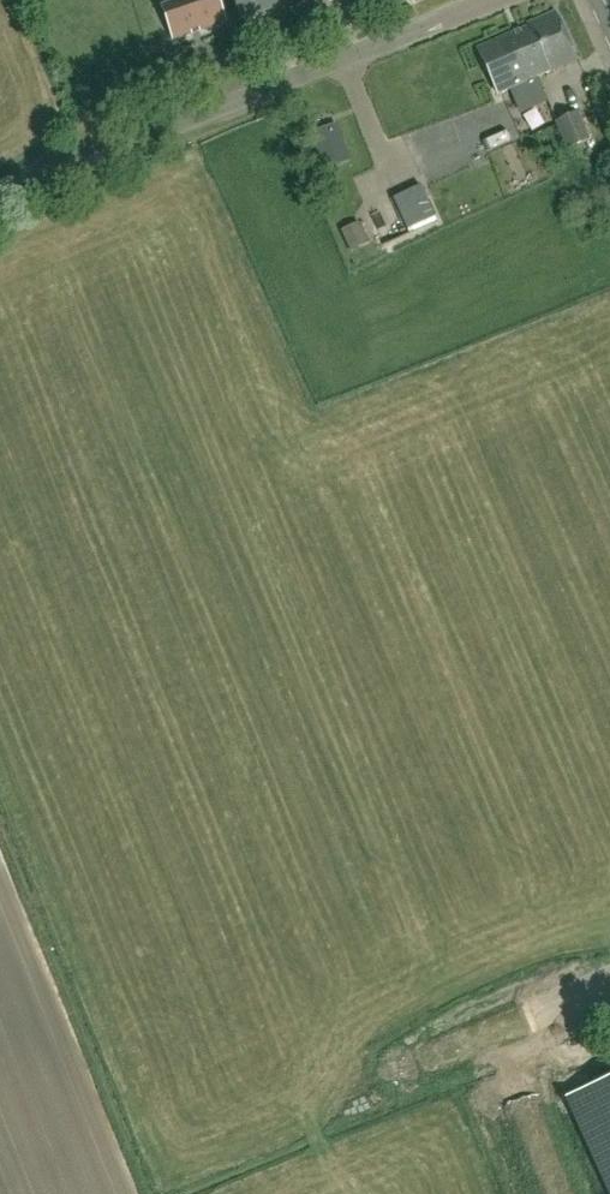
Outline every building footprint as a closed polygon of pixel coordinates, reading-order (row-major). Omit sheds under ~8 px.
[(198,29),(225,19),(218,0),(192,0),(163,10),(172,37),(191,31),(190,27),(197,25),(198,29)] [(241,21),(297,1),(297,0),(234,0),(241,21)] [(535,72),(537,78),(578,60),(556,12),(527,24),(536,44),(530,47),(532,49),(529,50),(540,70),(535,72)] [(540,70),(529,50),(532,49),(530,47),(536,44),(527,24),(526,25),(527,27),(478,50),(499,96),(537,78),(535,72),(540,70)] [(568,147),(589,138),(578,111),(557,120),(568,147)] [(350,160),(337,125),(310,134),(323,170),(350,160)] [(394,198),(410,233),(436,222),(421,186),(394,198)] [(566,1098),(576,1121),(609,1106),(609,1078),(566,1098)]
